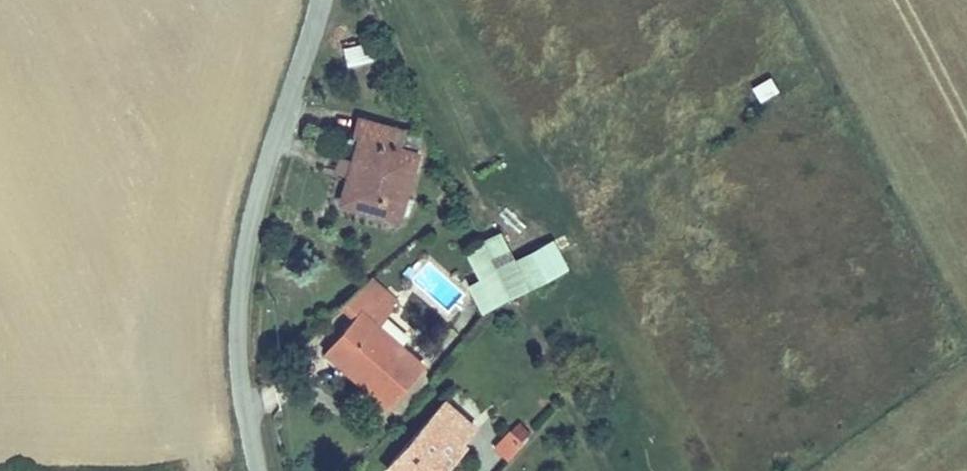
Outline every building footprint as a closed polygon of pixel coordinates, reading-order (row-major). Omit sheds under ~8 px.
[(346,61),(372,58),(369,39),(344,42),(346,61)] [(760,99),(780,87),(771,72),(751,84),(760,99)] [(387,188),(411,108),(345,86),(335,116),(344,119),(328,171),(387,188)] [(372,379),(415,337),(372,295),(392,275),(361,241),(334,267),(344,282),(311,314),(372,379)] [(471,282),(500,269),(501,268),(490,246),(461,261),(471,282)] [(362,432),(398,465),(425,436),(415,428),(452,389),(427,365),(362,432)] [(515,417),(493,447),(510,459),(532,430),(515,417)]
